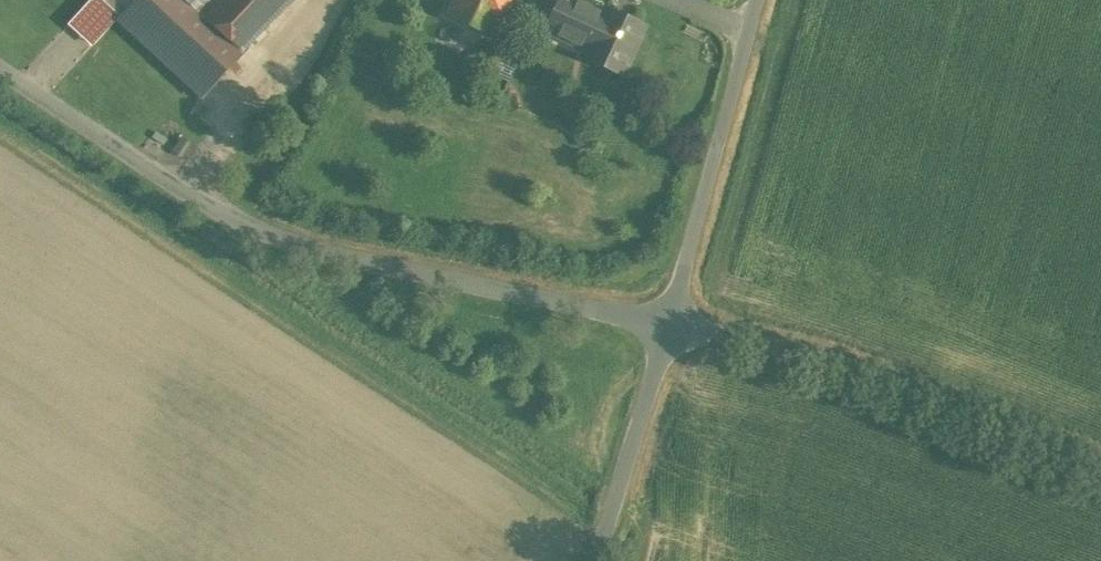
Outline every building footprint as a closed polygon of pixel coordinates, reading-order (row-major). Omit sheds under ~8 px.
[(118,16),(119,17),(134,0),(101,0),(118,16)] [(185,0),(134,0),(119,17),(118,16),(116,18),(201,96),(241,52),(241,51),(241,52),(202,15),(185,0)] [(202,15),(216,0),(185,0),(202,15)] [(202,15),(241,52),(241,51),(289,0),(216,0),(202,15)] [(443,14),(492,37),(509,0),(450,0),(443,14)] [(577,0),(557,0),(543,31),(584,50),(581,56),(622,75),(644,26),(604,8),(602,11),(577,0)]
